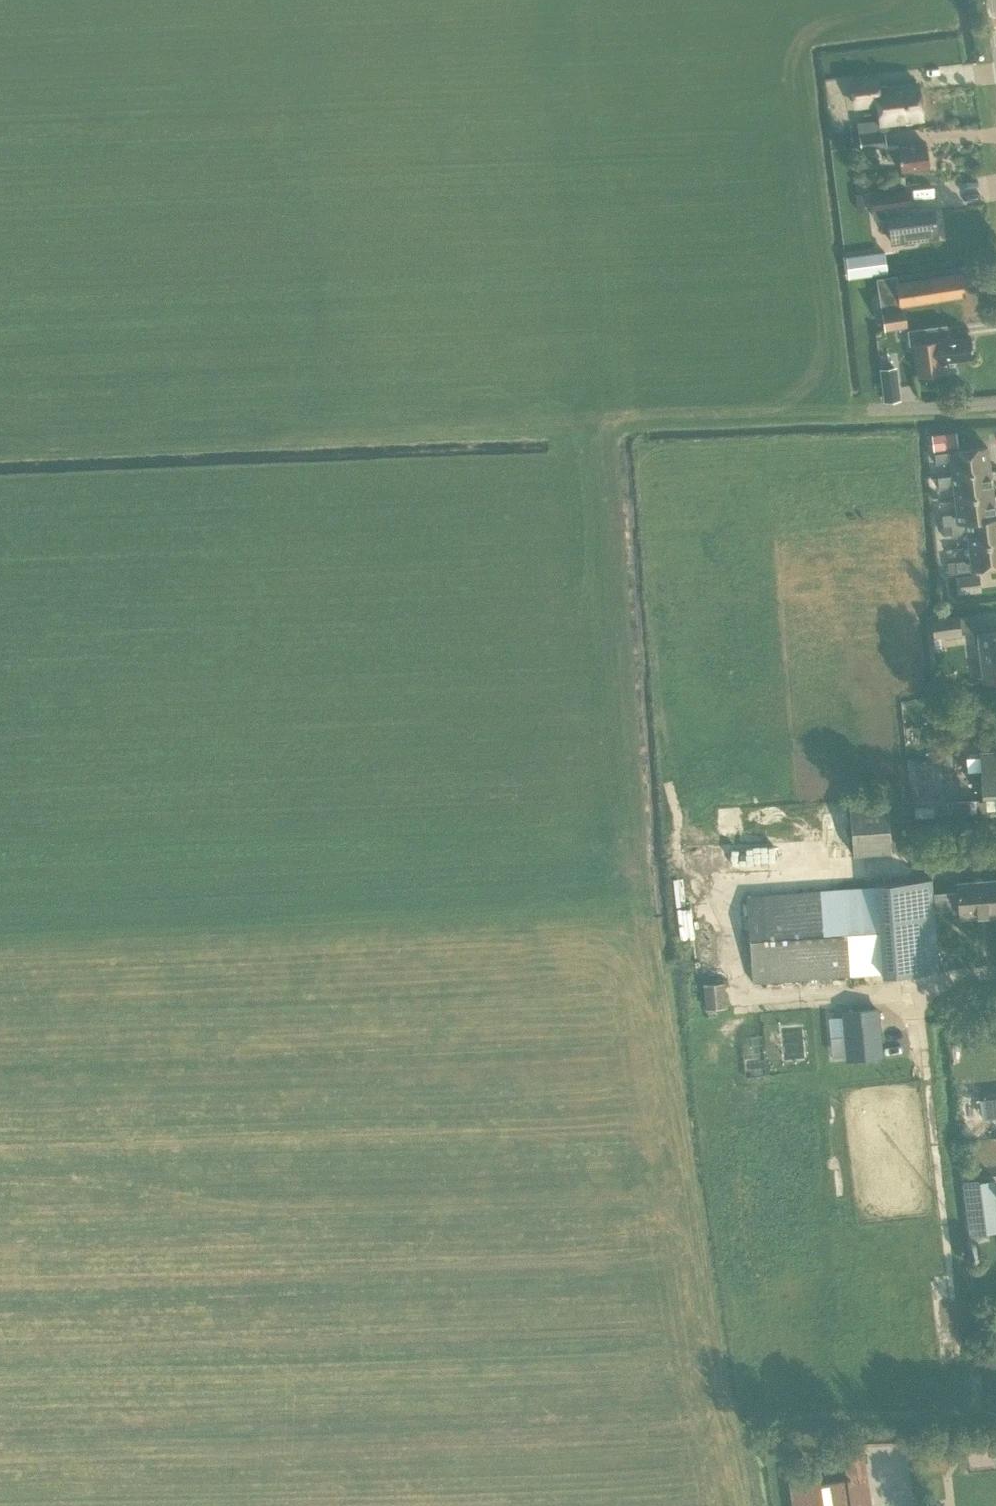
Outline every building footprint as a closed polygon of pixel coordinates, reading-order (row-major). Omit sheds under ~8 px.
[(922,117),(917,82),(877,87),(875,76),(850,79),(853,105),(877,102),(879,122),(922,117)] [(928,166),(925,143),(896,146),(896,143),(884,144),(883,132),(859,135),(860,148),(884,145),(886,159),(898,158),(900,170),(928,166)] [(959,174),(936,180),(940,196),(963,190),(959,174)] [(905,185),(903,176),(876,180),(877,189),(905,185)] [(898,195),(897,188),(872,191),(873,198),(876,215),(887,214),(891,243),(899,242),(903,245),(914,243),(917,239),(937,237),(933,206),(900,211),(898,195)] [(964,294),(961,272),(896,282),(895,274),(876,277),(884,329),(906,325),(902,303),(964,294)] [(941,340),(939,326),(907,330),(909,344),(915,343),(919,374),(941,371),(940,365),(954,363),(954,359),(972,357),(970,337),(941,340)] [(901,400),(896,366),(879,369),(883,402),(901,400)] [(945,448),(944,433),(931,435),(933,449),(945,448)] [(951,474),(989,470),(986,447),(933,453),(935,463),(942,462),(942,459),(949,458),(951,474)] [(992,494),(989,470),(951,474),(937,476),(938,487),(946,486),(945,482),(952,481),(954,499),(992,494)] [(995,518),(992,494),(954,499),(956,516),(949,517),(949,513),(941,514),(942,525),(950,524),(995,518)] [(995,518),(950,524),(951,534),(959,533),(959,529),(966,529),(968,545),(995,542),(995,518)] [(968,545),(970,562),(963,563),(963,560),(955,561),(956,571),(971,569),(971,570),(995,566),(995,542),(968,545)] [(980,592),(978,574),(956,577),(958,594),(980,592)] [(958,615),(930,619),(933,637),(972,632),(974,645),(978,644),(982,682),(995,680),(995,630),(981,632),(979,614),(958,617),(958,615)] [(980,752),(980,753),(967,754),(968,773),(981,772),(982,794),(995,793),(995,751),(980,752)] [(890,851),(885,794),(848,797),(852,854),(890,851)] [(979,815),(978,800),(954,801),(955,816),(979,815)] [(958,838),(908,842),(909,865),(959,861),(958,838)] [(758,878),(805,867),(799,843),(752,855),(758,878)] [(956,883),(956,891),(932,893),(931,880),(875,884),(875,886),(746,895),(753,981),(881,971),(882,975),(938,970),(933,910),(958,908),(958,918),(995,915),(995,880),(956,883)] [(727,1006),(724,982),(703,984),(705,1008),(727,1006)] [(877,1008),(842,1011),(846,1059),(881,1056),(877,1008)] [(995,1180),(963,1185),(970,1235),(995,1232),(995,1189),(995,1180)] [(866,1473),(862,1450),(842,1453),(846,1479),(820,1483),(819,1475),(788,1480),(792,1505),(871,1505),(866,1473)]
